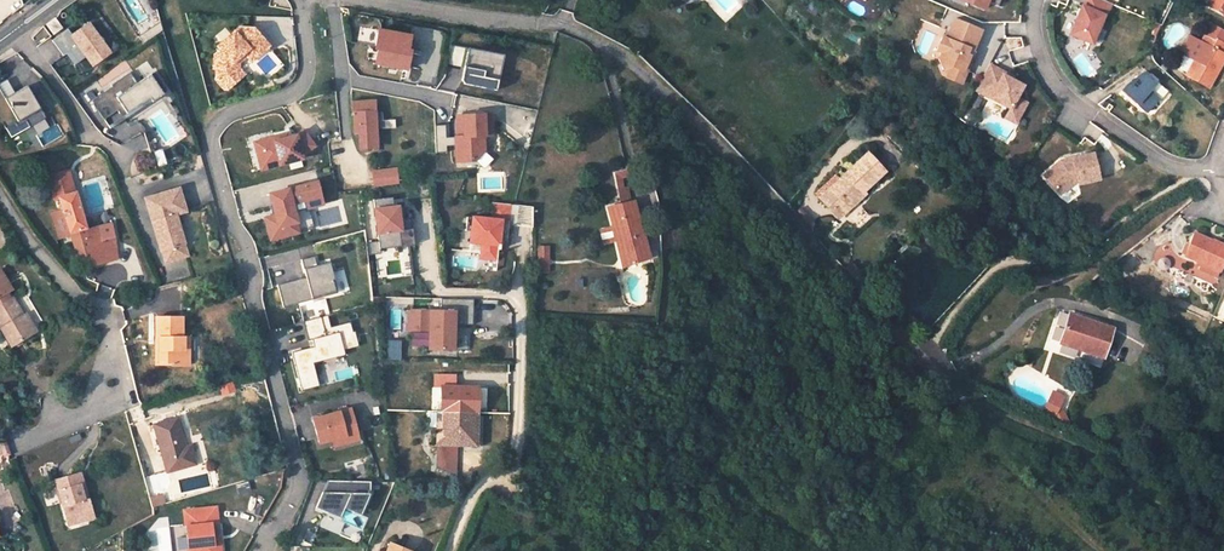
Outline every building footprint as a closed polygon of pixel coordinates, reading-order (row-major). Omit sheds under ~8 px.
[(982,10),(986,2),(997,6),(999,0),(959,0),(982,10)] [(1101,0),(1087,0),(1084,8),(1082,7),(1070,35),(1092,45),(1104,17),(1106,18),(1111,5),(1101,0)] [(1205,6),(1223,16),(1223,0),(1209,0),(1205,6)] [(74,8),(71,3),(63,9),(67,14),(74,8)] [(47,24),(54,35),(63,28),(55,18),(47,24)] [(946,41),(943,40),(938,54),(942,56),(940,62),(942,69),(951,66),(966,72),(971,58),(967,56),(969,51),(974,52),(982,32),(954,21),(946,41)] [(1223,60),(1223,54),(1223,51),(1223,31),(1207,22),(1202,32),(1206,34),(1201,42),(1190,37),(1181,54),(1195,61),(1187,76),(1209,88),(1223,60)] [(67,29),(52,41),(63,56),(66,54),(74,66),(87,56),(93,65),(109,53),(88,25),(72,36),(67,29)] [(220,50),(214,55),(213,69),(216,69),(215,80),(224,89),(228,90),(240,79),(234,72),(235,66),(233,64),(249,49),(256,58),(269,46),(254,29),(239,27),(217,47),(220,50)] [(410,36),(378,29),(375,46),(378,47),(375,63),(401,68),(404,51),(407,52),(410,36)] [(1004,73),(988,65),(974,91),(1009,110),(1004,119),(1015,125),(1026,104),(1016,99),(1022,87),(1011,81),(1002,76),(1004,73)] [(966,72),(951,66),(946,78),(961,84),(966,72)] [(107,91),(94,101),(106,120),(120,110),(127,121),(163,95),(161,94),(165,91),(153,73),(137,84),(130,73),(113,85),(120,96),(113,100),(107,91)] [(1127,85),(1122,91),(1146,113),(1158,100),(1149,91),(1155,85),(1143,74),(1127,85)] [(6,79),(0,83),(0,101),(4,99),(14,93),(6,79)] [(4,99),(11,110),(0,116),(0,119),(6,129),(24,118),(29,127),(45,117),(26,85),(14,93),(4,99)] [(353,115),(354,115),(358,115),(360,132),(361,148),(373,147),(374,148),(374,149),(375,149),(376,149),(377,149),(377,148),(378,147),(376,129),(376,121),(375,113),(375,100),(352,102),(353,115)] [(490,114),(456,116),(457,137),(455,137),(457,162),(475,161),(484,151),(483,136),(491,135),(490,114)] [(395,127),(395,120),(382,120),(376,121),(376,129),(395,127)] [(445,125),(434,125),(436,153),(447,152),(445,125)] [(286,134),(255,142),(262,169),(301,158),(301,156),(314,146),(303,131),(296,136),(289,137),(286,134)] [(163,150),(151,154),(154,162),(166,158),(163,150)] [(885,172),(867,153),(841,178),(843,180),(836,187),(833,184),(819,197),(829,207),(830,206),(838,215),(854,200),(856,203),(865,194),(863,193),(885,172)] [(1060,162),(1043,177),(1059,195),(1071,184),(1077,183),(1078,185),(1099,181),(1093,154),(1060,162)] [(169,166),(166,158),(154,162),(156,170),(169,166)] [(397,166),(373,169),(375,183),(399,180),(397,166)] [(69,169),(50,174),(57,198),(59,197),(76,192),(69,169)] [(627,178),(625,171),(614,173),(620,205),(632,202),(629,187),(625,188),(623,179),(627,178)] [(317,182),(269,194),(272,207),(270,207),(273,216),(265,218),(271,240),(314,228),(309,208),(323,204),(317,182)] [(180,189),(146,199),(162,252),(163,252),(166,263),(188,257),(185,245),(186,245),(177,216),(187,212),(180,189)] [(76,192),(59,197),(62,209),(51,213),(59,238),(71,235),(80,262),(92,260),(93,266),(118,259),(112,224),(99,227),(97,223),(85,227),(76,192)] [(392,195),(374,198),(379,239),(369,241),(370,254),(381,252),(381,248),(415,243),(411,215),(405,216),(403,204),(394,205),(392,195)] [(841,218),(856,203),(854,200),(838,215),(841,218)] [(532,227),(532,207),(510,204),(493,201),(491,218),(467,215),(465,228),(471,229),(468,250),(480,251),(479,256),(496,258),(497,249),(498,249),(499,243),(498,243),(498,240),(505,240),(508,224),(532,227)] [(620,205),(608,208),(623,267),(649,260),(634,202),(632,202),(620,205)] [(1195,233),(1184,255),(1220,272),(1223,263),(1223,247),(1195,233)] [(546,251),(538,250),(537,271),(545,272),(546,251)] [(315,256),(302,259),(307,277),(278,285),(284,307),(313,300),(313,298),(336,292),(328,263),(318,265),(315,256)] [(848,274),(854,268),(849,264),(844,269),(848,274)] [(13,298),(10,300),(7,294),(12,290),(0,270),(0,326),(12,347),(34,334),(23,316),(13,298)] [(474,324),(475,299),(443,298),(443,310),(412,309),(412,329),(431,330),(431,348),(470,349),(471,328),(455,327),(455,323),(474,324)] [(34,334),(37,332),(26,314),(23,316),(34,334)] [(328,315),(304,321),(309,340),(312,339),(314,346),(292,352),(302,391),(320,386),(314,363),(346,355),(344,350),(359,346),(355,331),(353,332),(351,322),(331,327),(328,315)] [(1112,329),(1070,315),(1060,344),(1102,358),(1112,329)] [(156,317),(156,342),(160,342),(160,362),(172,362),(172,365),(185,365),(185,336),(184,336),(184,317),(173,317),(172,317),(160,317),(156,317)] [(401,359),(401,340),(390,340),(390,359),(401,359)] [(479,387),(443,386),(442,413),(442,430),(439,429),(438,467),(459,475),(460,444),(460,440),(476,441),(476,413),(478,413),(479,387)] [(351,409),(313,419),(319,443),(333,439),(335,446),(359,440),(351,409)] [(185,447),(177,418),(154,424),(167,472),(195,464),(190,446),(185,447)] [(80,473),(77,474),(86,501),(88,500),(80,473)] [(77,474),(55,481),(68,525),(94,517),(88,500),(86,501),(77,474)] [(249,480),(236,483),(238,493),(251,491),(249,480)] [(371,481),(329,480),(329,492),(323,492),(317,508),(341,518),(345,508),(361,515),(371,493),(371,481)] [(150,496),(152,506),(164,504),(162,494),(150,496)] [(184,510),(187,537),(178,538),(179,550),(189,549),(189,550),(221,550),(220,534),(213,535),(212,524),(218,523),(216,507),(184,510)]
